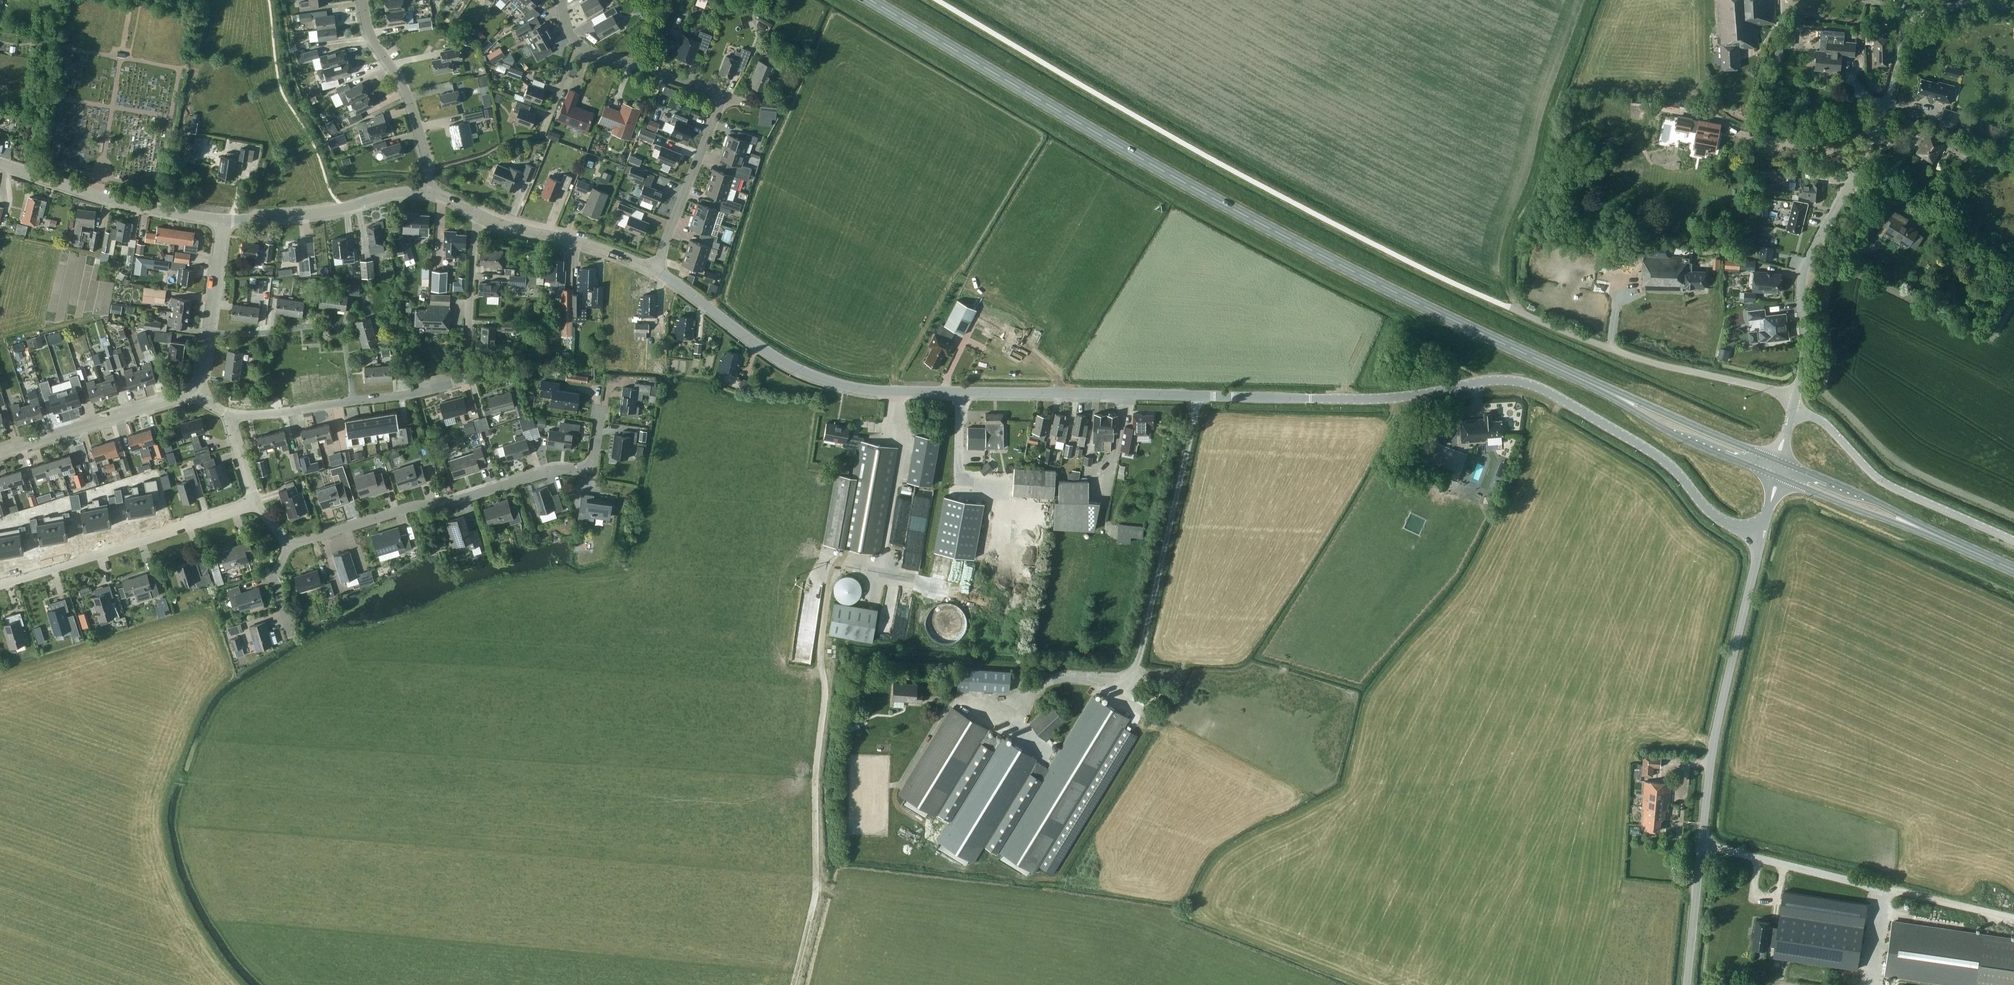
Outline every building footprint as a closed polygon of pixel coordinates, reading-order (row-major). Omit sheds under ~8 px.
[(405,9),(405,4),(416,3),(415,0),(385,0),(387,12),(405,9)] [(451,11),(456,4),(450,0),(448,0),(444,6),(451,11)] [(523,1),(518,7),(526,14),(523,18),(527,22),(541,14),(533,7),(539,0),(524,0),(523,1)] [(582,4),(588,15),(603,6),(600,0),(588,0),(582,4)] [(1722,70),(1740,68),(1739,49),(1759,48),(1758,25),(1775,22),(1774,0),(1715,0),(1717,45),(1721,45),(1722,70)] [(618,12),(615,6),(604,12),(607,18),(594,25),(602,38),(620,28),(613,15),(618,12)] [(406,11),(405,10),(387,13),(389,25),(414,21),(412,10),(406,11)] [(300,20),(300,22),(313,20),(312,12),(299,13),(300,20)] [(318,29),(337,26),(335,15),(316,17),(318,29)] [(419,22),(420,30),(433,28),(432,20),(419,22)] [(758,28),(764,31),(767,25),(759,21),(757,24),(758,28)] [(551,32),(545,22),(533,29),(529,22),(516,30),(519,36),(523,34),(529,44),(535,40),(551,32)] [(319,41),(338,38),(337,26),(318,29),(319,41)] [(1842,54),(1856,55),(1857,40),(1844,40),(1845,30),(1821,29),(1821,38),(1830,39),(1829,50),(1816,49),(1815,69),(1841,71),(1842,54)] [(712,35),(701,31),(697,40),(684,35),(676,57),(692,63),(698,47),(707,50),(712,35)] [(534,54),(556,41),(551,32),(535,40),(538,46),(532,49),(534,54)] [(1787,44),(1795,45),(1796,35),(1788,34),(1787,44)] [(38,45),(46,46),(47,38),(39,37),(38,45)] [(1877,56),(1877,64),(1888,64),(1888,55),(1890,55),(1890,38),(1874,37),(1874,56),(1877,56)] [(492,44),(487,39),(481,45),(486,50),(492,44)] [(535,40),(529,44),(532,49),(538,46),(535,40)] [(547,47),(534,54),(538,60),(550,53),(547,47)] [(463,59),(460,48),(446,50),(447,57),(433,60),(435,73),(453,70),(452,62),(463,59)] [(751,51),(742,48),(741,52),(737,51),(734,59),(726,56),(720,73),(732,77),(738,63),(745,65),(751,51)] [(345,49),(321,56),(321,57),(324,68),(324,69),(331,67),(348,62),(349,61),(345,49)] [(315,50),(304,53),(306,60),(313,59),(317,58),(315,50)] [(495,50),(488,55),(492,63),(500,58),(495,50)] [(317,58),(313,59),(316,70),(324,68),(321,57),(320,57),(317,58)] [(782,63),(772,59),(770,65),(759,61),(749,84),(766,91),(775,68),(780,69),(782,63)] [(324,89),(340,85),(338,78),(352,74),(349,62),(331,67),(333,74),(327,76),(329,80),(322,82),(324,89)] [(524,71),(511,66),(508,74),(521,79),(524,71)] [(1945,74),(1959,77),(1961,69),(1947,66),(1945,74)] [(489,85),(487,75),(478,77),(480,87),(489,85)] [(1937,82),(1923,78),(1918,92),(1934,97),(1933,99),(1950,104),(1955,86),(1938,81),(1937,82)] [(337,89),(345,105),(368,94),(363,83),(351,88),(349,83),(337,89)] [(541,102),(545,90),(529,84),(524,96),(526,97),(524,102),(531,104),(533,100),(541,102)] [(580,93),(570,89),(565,102),(564,102),(558,120),(588,131),(594,113),(575,105),(580,93)] [(459,92),(458,90),(440,94),(443,107),(461,103),(460,99),(465,98),(464,91),(459,92)] [(503,103),(505,95),(497,93),(495,100),(503,103)] [(374,106),(369,95),(352,103),(355,109),(350,112),(352,116),(349,118),(352,124),(364,118),(361,112),(374,106)] [(1662,96),(1660,103),(1668,105),(1670,97),(1662,96)] [(483,101),(485,107),(492,106),(491,99),(483,101)] [(531,106),(518,101),(514,111),(518,113),(515,120),(532,126),(536,114),(529,112),(531,106)] [(761,109),(777,110),(778,103),(762,101),(761,109)] [(629,135),(639,109),(625,104),(622,114),(605,107),(600,121),(617,127),(616,130),(629,135)] [(1938,126),(1954,131),(1960,112),(1945,107),(1938,126)] [(486,117),(494,116),(492,108),(484,109),(486,117)] [(760,117),(776,119),(777,111),(760,109),(760,117)] [(477,132),(471,133),(469,122),(485,119),(483,110),(463,115),(465,122),(450,125),(455,148),(473,144),(472,137),(478,136),(477,132)] [(198,114),(194,113),(193,121),(192,121),(190,132),(197,133),(198,123),(196,122),(198,114)] [(324,121),(326,124),(333,120),(329,113),(326,115),(322,117),(324,121)] [(675,113),(671,123),(675,125),(672,133),(688,139),(693,127),(686,124),(688,118),(675,113)] [(1699,121),(1693,120),(1693,118),(1678,115),(1675,129),(1696,133),(1693,147),(1696,148),(1695,151),(1697,154),(1703,155),(1705,154),(1706,150),(1708,150),(1708,151),(1710,152),(1710,151),(1716,152),(1722,123),(1699,119),(1699,121)] [(339,131),(333,120),(326,124),(332,135),(339,131)] [(373,126),(371,120),(359,124),(365,144),(373,141),(372,139),(381,136),(389,133),(386,122),(373,126)] [(648,127),(657,131),(660,124),(650,120),(648,127)] [(672,133),(675,125),(671,123),(668,122),(665,130),(672,133)] [(638,137),(653,143),(657,133),(642,128),(638,137)] [(7,142),(10,132),(3,130),(1,141),(7,142)] [(330,137),(334,145),(345,140),(342,132),(330,137)] [(756,144),(758,137),(743,133),(742,139),(729,135),(725,147),(746,154),(750,142),(756,144)] [(1935,164),(1946,144),(1943,142),(1929,134),(1917,153),(1932,162),(1935,164)] [(373,141),(365,144),(365,145),(382,140),(381,136),(372,139),(373,141)] [(1955,146),(1970,155),(1974,148),(1960,139),(1955,146)] [(388,146),(386,141),(374,144),(375,150),(383,148),(386,159),(404,154),(401,142),(388,146)] [(671,165),(676,167),(681,153),(656,143),(654,147),(661,150),(657,159),(664,162),(671,165)] [(742,165),(746,154),(725,147),(721,159),(732,162),(731,168),(750,174),(752,168),(742,165)] [(248,149),(242,148),(241,154),(228,152),(227,157),(222,156),(219,176),(234,178),(237,158),(240,159),(240,160),(247,161),(248,149)] [(620,152),(617,158),(623,161),(626,155),(620,152)] [(493,177),(504,182),(503,186),(516,191),(522,177),(531,181),(537,167),(527,164),(523,172),(510,167),(510,169),(498,164),(493,177)] [(655,175),(632,166),(629,174),(637,177),(635,181),(644,185),(640,198),(643,199),(654,203),(658,205),(664,192),(651,187),(655,175)] [(748,180),(750,174),(731,168),(729,174),(713,169),(710,181),(731,188),(734,176),(740,178),(748,180)] [(1812,182),(1811,184),(1805,183),(1805,181),(1801,181),(1801,178),(1797,177),(1797,173),(1779,171),(1778,180),(1796,182),(1795,190),(1799,190),(1799,196),(1811,198),(1810,200),(1821,201),(1822,190),(1823,183),(1812,182)] [(573,177),(565,174),(562,182),(549,177),(542,195),(556,200),(561,187),(567,190),(573,177)] [(734,176),(731,188),(737,190),(740,178),(734,176)] [(575,189),(586,194),(590,183),(579,179),(575,189)] [(710,181),(706,193),(717,197),(716,202),(732,208),(740,210),(742,203),(727,198),(731,188),(710,181)] [(608,193),(594,188),(584,212),(598,218),(608,193)] [(40,217),(43,217),(47,201),(30,197),(26,212),(24,212),(21,222),(38,227),(40,217)] [(643,199),(640,205),(652,209),(654,203),(643,199)] [(1771,207),(1771,200),(1760,199),(1760,206),(1771,207)] [(1786,230),(1800,234),(1808,204),(1794,200),(1786,230)] [(732,208),(716,202),(713,201),(711,207),(698,203),(694,215),(715,222),(719,210),(730,214),(732,208)] [(617,209),(630,215),(633,208),(620,203),(617,209)] [(74,233),(73,243),(75,243),(74,246),(83,247),(84,241),(80,240),(81,235),(81,234),(82,225),(95,226),(96,211),(78,209),(75,233),(74,233)] [(1891,209),(1884,222),(1882,225),(1887,228),(1885,233),(1908,246),(1909,246),(1915,250),(1922,237),(1916,233),(1917,231),(1906,225),(1909,219),(1891,209)] [(410,211),(404,211),(403,233),(420,233),(420,226),(429,227),(430,215),(419,215),(419,213),(410,213),(410,211)] [(625,228),(644,236),(649,223),(630,215),(625,228)] [(711,234),(715,222),(694,215),(690,227),(702,231),(701,237),(704,238),(716,242),(718,236),(711,234)] [(105,232),(101,257),(109,258),(110,254),(113,238),(117,239),(129,241),(129,238),(132,223),(118,221),(117,228),(112,227),(111,232),(110,232),(106,231),(105,232)] [(368,226),(371,246),(386,244),(382,227),(384,226),(383,221),(376,222),(377,224),(368,226)] [(174,243),(176,230),(157,227),(157,234),(146,232),(145,241),(155,242),(156,240),(174,243)] [(100,231),(94,230),(90,249),(96,250),(100,231)] [(176,230),(174,243),(185,244),(185,251),(197,252),(199,239),(194,239),(195,232),(176,230)] [(466,247),(466,234),(457,234),(457,231),(445,231),(444,250),(447,250),(446,257),(456,257),(456,249),(463,249),(463,247),(466,247)] [(354,250),(348,251),(347,237),(333,239),(334,256),(342,255),(343,263),(355,262),(354,250)] [(720,243),(716,242),(704,238),(702,244),(690,240),(686,252),(707,259),(711,247),(718,249),(720,243)] [(266,243),(256,241),(256,243),(244,242),(242,255),(256,257),(256,263),(264,264),(264,261),(271,262),(273,244),(266,243)] [(299,259),(300,275),(311,274),(309,255),(303,256),(302,242),(289,244),(289,250),(290,260),(299,259)] [(145,244),(138,243),(136,253),(144,254),(145,244)] [(404,254),(406,260),(414,258),(409,243),(401,245),(404,254)] [(1687,287),(1689,289),(1693,290),(1695,287),(1705,288),(1706,271),(1695,270),(1696,262),(1690,262),(1691,257),(1689,257),(1670,257),(1671,246),(1643,244),(1640,289),(1683,292),(1683,286),(1687,287)] [(401,245),(396,247),(398,255),(404,254),(401,245)] [(1762,246),(1760,258),(1772,260),(1774,248),(1762,246)] [(504,250),(491,249),(491,252),(482,251),(481,264),(484,264),(484,266),(491,267),(491,268),(503,269),(504,250)] [(175,261),(189,263),(191,253),(176,251),(175,261)] [(703,271),(707,259),(686,252),(682,264),(703,271)] [(1601,254),(1599,263),(1609,265),(1611,255),(1604,254),(1601,254)] [(137,257),(134,274),(147,275),(148,267),(153,268),(154,259),(137,257)] [(405,261),(407,266),(416,263),(414,258),(406,260),(405,261)] [(153,271),(170,273),(172,262),(154,259),(153,268),(153,271)] [(376,276),(374,259),(361,261),(362,277),(376,276)] [(1756,261),(1726,259),(1726,269),(1740,270),(1740,269),(1756,270),(1756,261)] [(546,282),(550,282),(550,289),(559,289),(559,282),(565,283),(566,270),(563,270),(564,261),(551,260),(551,263),(549,263),(548,270),(547,270),(546,282)] [(264,273),(273,274),(274,268),(265,266),(264,273)] [(177,283),(193,285),(195,270),(179,268),(177,283)] [(592,306),(603,307),(603,286),(597,286),(598,278),(595,278),(596,268),(583,268),(583,271),(580,271),(580,278),(579,278),(578,290),(593,290),(592,306)] [(446,290),(447,270),(433,269),(432,289),(446,290)] [(703,278),(715,281),(717,274),(705,271),(703,278)] [(1754,271),(1753,289),(1755,289),(1779,290),(1780,275),(1780,274),(1768,273),(1768,272),(1764,272),(1756,271),(1754,271)] [(520,285),(526,286),(527,276),(510,275),(510,281),(520,282),(520,285)] [(689,281),(695,284),(698,277),(692,275),(689,281)] [(255,292),(263,293),(265,280),(256,279),(255,292)] [(480,295),(502,296),(502,281),(492,280),(491,283),(480,283),(480,295)] [(710,291),(718,293),(720,284),(713,282),(710,291)] [(361,285),(351,283),(349,294),(359,295),(361,285)] [(167,290),(145,287),(144,294),(155,296),(154,302),(165,303),(167,290)] [(573,315),(573,294),(573,289),(561,289),(562,335),(573,335),(573,315)] [(1757,292),(1745,291),(1744,299),(1745,299),(1744,306),(1756,304),(1757,292)] [(333,309),(335,294),(321,292),(319,307),(333,309)] [(366,296),(370,302),(375,299),(371,292),(366,296)] [(346,310),(348,295),(335,294),(333,309),(346,310)] [(451,295),(431,294),(431,303),(427,303),(427,309),(416,309),(415,325),(426,325),(426,331),(449,332),(451,295)] [(573,294),(573,315),(582,315),(581,294),(573,294)] [(639,316),(658,317),(658,304),(656,304),(656,295),(644,295),(644,298),(641,298),(641,304),(640,304),(639,316)] [(189,314),(191,299),(172,297),(171,305),(175,306),(174,312),(189,314)] [(289,315),(291,300),(278,298),(276,313),(289,315)] [(303,316),(305,301),(291,300),(289,315),(303,316)] [(976,310),(957,300),(944,326),(955,331),(963,335),(976,310)] [(527,302),(527,313),(537,314),(537,302),(527,302)] [(112,304),(111,312),(118,313),(120,305),(112,304)] [(245,321),(247,306),(233,304),(231,319),(245,321)] [(258,322),(260,307),(247,306),(245,321),(258,322)] [(978,308),(969,326),(996,340),(1005,322),(978,308)] [(1788,337),(1785,313),(1764,316),(1764,309),(1748,311),(1749,318),(1764,317),(1765,330),(1760,330),(1761,339),(1767,339),(1767,340),(1788,337)] [(187,328),(189,314),(174,312),(173,317),(169,317),(168,325),(187,328)] [(674,337),(693,339),(694,327),(692,327),(693,317),(680,316),(680,319),(678,319),(677,325),(675,325),(674,337)] [(359,334),(374,330),(370,317),(356,321),(359,334)] [(145,327),(160,329),(162,321),(146,319),(145,327)] [(517,321),(502,321),(502,330),(517,331),(517,321)] [(635,331),(647,332),(649,332),(649,323),(635,323),(635,331)] [(955,331),(944,326),(942,324),(937,334),(935,333),(929,345),(933,347),(925,362),(938,368),(945,354),(949,355),(955,343),(950,341),(955,331)] [(477,349),(495,350),(496,327),(482,326),(482,340),(477,339),(477,349)] [(119,330),(122,338),(128,336),(125,327),(119,330)] [(452,337),(463,337),(464,327),(453,327),(452,337)] [(363,348),(378,343),(374,330),(359,334),(363,348)] [(169,357),(183,359),(185,343),(171,341),(172,333),(156,331),(154,340),(168,342),(167,348),(170,349),(169,357)] [(646,344),(647,332),(635,331),(635,343),(646,344)] [(60,332),(48,336),(50,343),(63,340),(60,332)] [(143,351),(152,348),(146,332),(137,335),(143,351)] [(34,336),(36,344),(42,342),(40,335),(34,336)] [(32,338),(27,339),(29,348),(35,347),(34,343),(32,338)] [(25,341),(13,345),(15,352),(27,348),(25,341)] [(114,354),(113,350),(111,344),(104,346),(108,356),(106,356),(110,370),(118,367),(113,354),(114,354)] [(113,354),(118,367),(128,364),(124,351),(122,351),(121,348),(113,350),(114,354),(113,354)] [(242,365),(243,352),(228,350),(227,363),(242,365)] [(1720,350),(1718,357),(1728,360),(1730,353),(1720,350)] [(22,351),(16,353),(18,359),(24,358),(22,351)] [(737,363),(739,354),(728,351),(727,354),(724,353),(723,360),(721,360),(718,371),(736,376),(739,364),(737,363)] [(97,363),(106,362),(105,352),(95,353),(97,363)] [(144,385),(157,381),(152,362),(143,365),(145,369),(139,370),(144,385)] [(240,379),(242,365),(227,363),(225,377),(240,379)] [(380,381),(393,380),(392,365),(379,366),(380,381)] [(366,382),(380,381),(379,366),(365,367),(366,382)] [(81,368),(77,369),(80,379),(88,377),(85,367),(81,368)] [(144,385),(139,370),(134,372),(133,368),(124,371),(130,389),(144,385)] [(68,388),(63,390),(64,394),(68,408),(82,404),(77,390),(83,388),(78,374),(70,377),(70,380),(72,387),(68,388)] [(106,397),(120,393),(114,374),(106,377),(107,381),(101,382),(106,397)] [(750,380),(742,378),(740,385),(748,387),(750,380)] [(48,379),(40,382),(42,392),(45,400),(50,398),(55,412),(68,408),(64,394),(63,390),(57,392),(52,393),(50,386),(48,379)] [(106,397),(101,382),(96,384),(95,380),(87,383),(92,401),(106,397)] [(560,383),(542,381),(540,396),(552,398),(550,409),(577,412),(580,393),(559,390),(560,383)] [(651,385),(635,383),(634,389),(623,387),(620,411),(628,412),(628,414),(629,415),(637,417),(638,415),(640,406),(637,406),(638,399),(642,400),(643,394),(650,395),(651,385)] [(515,407),(511,391),(488,397),(492,413),(515,407)] [(31,420),(44,416),(38,397),(30,400),(31,404),(26,405),(31,420)] [(468,412),(464,397),(441,403),(445,418),(455,416),(468,412)] [(31,420),(26,405),(21,407),(20,403),(11,406),(17,424),(31,420)] [(386,431),(383,431),(385,440),(390,439),(389,430),(400,429),(397,412),(384,414),(386,431)] [(1493,421),(1492,413),(1484,414),(1484,419),(1460,420),(1462,442),(1484,441),(1483,438),(1503,437),(1502,421),(1493,421)] [(374,433),(371,433),(372,442),(378,441),(376,432),(383,431),(386,431),(384,414),(371,416),(374,433)] [(525,416),(529,429),(536,427),(533,414),(525,416)] [(1004,414),(986,414),(986,439),(1004,440),(1004,414)] [(1029,442),(1038,444),(1039,439),(1044,440),(1049,416),(1038,414),(1036,422),(1035,422),(1033,433),(1034,433),(1033,436),(1030,436),(1029,442)] [(1065,416),(1056,414),(1054,425),(1053,424),(1051,433),(1058,434),(1057,440),(1066,442),(1069,425),(1066,424),(1067,419),(1065,418),(1065,416)] [(1086,416),(1077,414),(1075,425),(1074,424),(1072,433),(1080,435),(1078,445),(1084,446),(1086,436),(1088,425),(1087,425),(1088,419),(1086,419),(1086,416)] [(1095,414),(1094,431),(1093,443),(1095,443),(1095,450),(1104,451),(1106,415),(1095,414)] [(1121,451),(1134,453),(1136,454),(1139,438),(1137,438),(1138,435),(1149,435),(1149,424),(1153,424),(1153,415),(1142,415),(1141,414),(1134,414),(1133,428),(1126,426),(1121,451)] [(1117,432),(1118,415),(1106,415),(1104,451),(1111,451),(1111,441),(1114,441),(1114,432),(1117,432)] [(361,435),(359,435),(360,444),(365,443),(364,434),(371,433),(374,433),(371,416),(359,418),(361,435)] [(455,416),(445,418),(447,425),(456,423),(455,416)] [(479,418),(483,431),(484,430),(491,428),(487,416),(479,418)] [(523,431),(529,429),(525,416),(520,418),(523,431)] [(191,436),(194,444),(201,442),(198,434),(206,432),(202,417),(181,423),(181,424),(174,427),(178,440),(191,436)] [(359,418),(346,420),(348,435),(346,436),(348,446),(353,445),(352,436),(359,435),(361,435),(359,418)] [(478,432),(483,431),(479,418),(474,420),(478,432)] [(537,427),(546,428),(547,420),(539,418),(537,427)] [(470,432),(467,433),(467,434),(476,432),(473,421),(467,423),(470,432)] [(576,424),(576,423),(561,421),(559,431),(550,429),(547,449),(555,450),(557,449),(557,447),(571,449),(573,433),(577,434),(579,424),(576,424)] [(334,442),(332,435),(329,423),(316,427),(318,438),(326,436),(328,444),(334,442)] [(858,449),(853,477),(837,474),(825,544),(879,554),(898,447),(864,441),(864,437),(848,434),(850,427),(827,423),(824,438),(842,442),(842,446),(858,449)] [(402,428),(405,442),(413,440),(411,426),(402,428)] [(311,440),(318,438),(316,427),(302,430),(305,442),(306,449),(312,447),(311,440)] [(917,427),(916,434),(932,437),(934,429),(917,427)] [(968,427),(968,448),(985,449),(986,427),(968,427)] [(146,453),(150,451),(148,444),(156,442),(151,429),(140,432),(146,453)] [(289,449),(288,442),(285,430),(271,434),(274,445),(282,443),(284,450),(289,449)] [(638,432),(624,430),(623,436),(615,435),(612,456),(628,458),(630,443),(636,443),(638,432)] [(640,430),(639,440),(646,441),(648,431),(640,430)] [(142,454),(146,453),(140,432),(128,436),(132,449),(140,447),(142,454)] [(266,447),(274,445),(271,434),(257,437),(260,448),(262,455),(268,454),(266,447)] [(524,434),(515,437),(517,441),(504,446),(497,448),(500,456),(506,454),(508,461),(531,454),(526,438),(526,439),(524,434)] [(940,438),(916,434),(907,481),(931,486),(940,438)] [(108,457),(119,453),(115,440),(104,443),(108,457)] [(166,455),(162,442),(154,445),(158,457),(166,455)] [(96,460),(108,457),(104,443),(92,447),(96,460)] [(164,446),(166,452),(174,450),(172,444),(170,445),(164,446)] [(1073,445),(1066,444),(1064,456),(1071,458),(1073,445)] [(210,453),(208,445),(194,450),(197,457),(210,453)] [(486,461),(481,447),(474,449),(475,452),(450,460),(455,478),(480,470),(478,463),(486,461)] [(1044,462),(1052,463),(1054,449),(1046,447),(1044,462)] [(351,461),(349,450),(343,452),(345,463),(351,461)] [(177,462),(174,451),(166,453),(170,464),(177,462)] [(330,454),(333,466),(344,463),(342,451),(330,454)] [(301,468),(297,452),(290,454),(293,470),(301,468)] [(76,472),(74,466),(71,455),(58,459),(61,470),(63,470),(69,468),(71,473),(76,472)] [(309,456),(300,458),(304,473),(320,469),(319,462),(311,464),(309,456)] [(1083,464),(1092,465),(1093,458),(1084,456),(1083,464)] [(130,469),(126,457),(120,459),(124,471),(130,469)] [(217,465),(214,457),(203,461),(206,473),(211,471),(216,487),(218,486),(219,488),(221,487),(220,486),(230,483),(224,463),(217,465)] [(64,475),(63,470),(61,470),(58,459),(45,463),(49,474),(50,474),(58,471),(60,477),(64,475)] [(257,462),(260,477),(268,475),(264,460),(257,462)] [(52,479),(50,474),(49,474),(45,463),(32,467),(36,478),(45,475),(47,481),(52,479)] [(415,468),(414,464),(395,470),(401,488),(413,484),(413,486),(427,482),(422,466),(415,468)] [(349,483),(343,465),(330,469),(333,476),(339,474),(341,482),(317,489),(323,508),(335,504),(336,506),(349,501),(344,485),(349,483)] [(985,476),(988,473),(983,466),(979,469),(985,476)] [(1055,470),(1013,467),(1011,495),(1053,498),(1055,470)] [(184,503),(197,499),(193,486),(199,484),(194,468),(184,471),(187,481),(178,484),(184,503)] [(1496,474),(1504,477),(1506,471),(1498,468),(1496,474)] [(1070,480),(1078,480),(1080,471),(1071,469),(1070,480)] [(27,488),(25,481),(22,470),(8,474),(11,485),(19,483),(21,490),(27,488)] [(93,472),(96,484),(103,482),(99,470),(93,472)] [(159,471),(152,472),(154,485),(161,483),(159,471)] [(375,475),(374,471),(355,477),(361,496),(373,492),(374,494),(387,489),(382,473),(375,475)] [(82,473),(74,475),(78,487),(79,486),(86,484),(82,473)] [(11,485),(8,474),(0,477),(0,497),(6,495),(4,488),(11,485)] [(161,476),(165,489),(172,487),(169,474),(161,476)] [(1078,480),(1070,480),(1058,480),(1058,502),(1054,502),(1053,529),(1094,530),(1099,502),(1087,502),(1088,481),(1078,480)] [(114,483),(116,496),(123,495),(121,482),(114,483)] [(109,497),(116,496),(114,483),(107,484),(109,497)] [(301,515),(301,513),(308,511),(302,492),(298,493),(296,486),(287,489),(279,491),(284,505),(286,504),(290,518),(292,520),(300,517),(301,515)] [(555,509),(556,512),(565,509),(560,495),(552,498),(548,486),(533,491),(541,514),(555,509)] [(144,490),(139,491),(143,517),(156,515),(153,495),(145,496),(144,490)] [(133,498),(125,500),(129,520),(143,517),(139,491),(132,492),(133,498)] [(79,493),(70,495),(73,510),(82,508),(79,493)] [(35,494),(28,496),(31,506),(38,504),(35,494)] [(589,494),(582,494),(579,518),(586,519),(587,513),(610,516),(612,500),(589,497),(589,494)] [(945,496),(934,551),(975,559),(985,503),(945,496)] [(72,509),(70,497),(64,498),(66,510),(72,509)] [(517,505),(510,507),(508,499),(499,502),(500,504),(485,509),(490,525),(510,519),(512,524),(522,521),(517,505)] [(99,500),(94,501),(99,528),(112,525),(108,505),(101,507),(99,500)] [(915,501),(904,500),(902,516),(913,517),(915,501)] [(6,501),(0,503),(0,515),(9,513),(6,501)] [(89,509),(81,510),(85,531),(99,528),(94,501),(88,503),(89,509)] [(27,510),(29,523),(36,522),(34,509),(27,510)] [(22,524),(29,523),(27,510),(20,511),(22,524)] [(56,514),(51,515),(55,541),(68,539),(65,519),(57,520),(56,514)] [(45,522),(37,524),(41,544),(55,541),(51,515),(44,516),(45,522)] [(469,531),(464,516),(447,522),(452,536),(451,536),(454,546),(468,541),(470,547),(482,544),(477,529),(469,531)] [(1131,537),(1143,538),(1144,526),(1118,524),(1116,541),(1131,543),(1131,537)] [(391,550),(399,548),(400,552),(405,550),(412,548),(408,533),(401,535),(399,527),(373,535),(379,555),(392,551),(391,550)] [(12,528),(7,529),(11,555),(24,553),(21,533),(13,534),(12,528)] [(0,536),(0,557),(11,555),(7,529),(0,530),(1,536),(0,536)] [(226,568),(249,561),(252,560),(250,554),(253,553),(250,542),(235,546),(236,548),(221,553),(224,562),(226,568)] [(357,574),(350,551),(334,556),(342,582),(358,577),(361,587),(370,584),(375,581),(371,570),(357,574)] [(198,581),(199,586),(212,581),(204,554),(195,557),(196,561),(192,562),(176,567),(182,586),(198,581)] [(946,559),(946,567),(965,567),(966,559),(946,559)] [(217,560),(209,563),(213,574),(221,572),(217,560)] [(322,584),(318,570),(295,577),(300,591),(322,584)] [(150,581),(147,573),(123,581),(128,596),(136,594),(150,589),(152,597),(153,597),(160,595),(155,579),(150,581)] [(335,595),(331,582),(324,584),(328,597),(335,595)] [(112,606),(110,598),(114,597),(110,585),(95,590),(97,596),(93,597),(100,620),(116,616),(117,619),(120,618),(116,604),(112,606)] [(259,588),(241,593),(239,587),(228,590),(233,607),(239,605),(241,610),(250,607),(251,611),(265,607),(259,588)] [(150,589),(136,594),(138,602),(153,597),(152,597),(150,589)] [(941,617),(930,627),(948,646),(972,622),(949,598),(936,611),(941,617)] [(74,615),(67,617),(65,612),(69,611),(66,599),(50,603),(52,610),(48,611),(56,634),(71,630),(73,637),(80,635),(74,615)] [(878,609),(835,602),(829,633),(873,641),(878,609)] [(885,607),(882,635),(905,637),(906,633),(897,633),(899,608),(885,607)] [(81,613),(86,627),(93,625),(89,611),(81,613)] [(4,625),(11,648),(26,643),(21,626),(24,624),(21,613),(6,617),(8,624),(4,625)] [(250,626),(257,649),(272,645),(272,644),(269,633),(265,622),(250,626)] [(243,631),(241,623),(230,627),(232,634),(243,631)] [(275,631),(269,633),(272,644),(278,642),(275,631)] [(231,639),(234,649),(243,647),(240,636),(231,639)] [(1010,691),(1011,678),(1011,671),(971,669),(970,689),(1010,691)] [(917,685),(894,683),(893,699),(922,701),(923,693),(917,693),(917,685)] [(1129,718),(1094,697),(1050,769),(1036,761),(1037,759),(1002,738),(1001,740),(987,732),(989,729),(954,708),(901,794),(936,815),(981,741),(995,750),(939,841),(974,862),(1030,772),(1043,780),(1000,851),(1035,873),(1129,718)] [(1065,720),(1049,701),(1045,705),(1047,708),(1030,723),(1044,739),(1065,720)] [(861,727),(857,718),(847,722),(850,731),(861,727)] [(1125,727),(1040,866),(1053,873),(1138,735),(1125,727)] [(982,743),(939,814),(949,821),(993,749),(982,743)] [(1661,757),(1643,755),(1642,775),(1653,776),(1653,766),(1660,767),(1661,757)] [(1031,773),(985,846),(997,853),(1042,780),(1031,773)] [(1665,810),(1668,811),(1671,784),(1644,781),(1641,811),(1644,812),(1643,824),(1647,825),(1646,830),(1660,831),(1661,819),(1664,819),(1665,810)] [(1756,920),(1752,948),(1767,950),(1767,946),(1774,947),(1774,954),(1775,954),(1775,958),(1860,970),(1866,927),(1869,905),(1784,892),(1779,927),(1768,926),(1768,921),(1756,920)] [(1893,919),(1885,975),(1953,984),(2013,984),(2013,937),(1893,919)]
